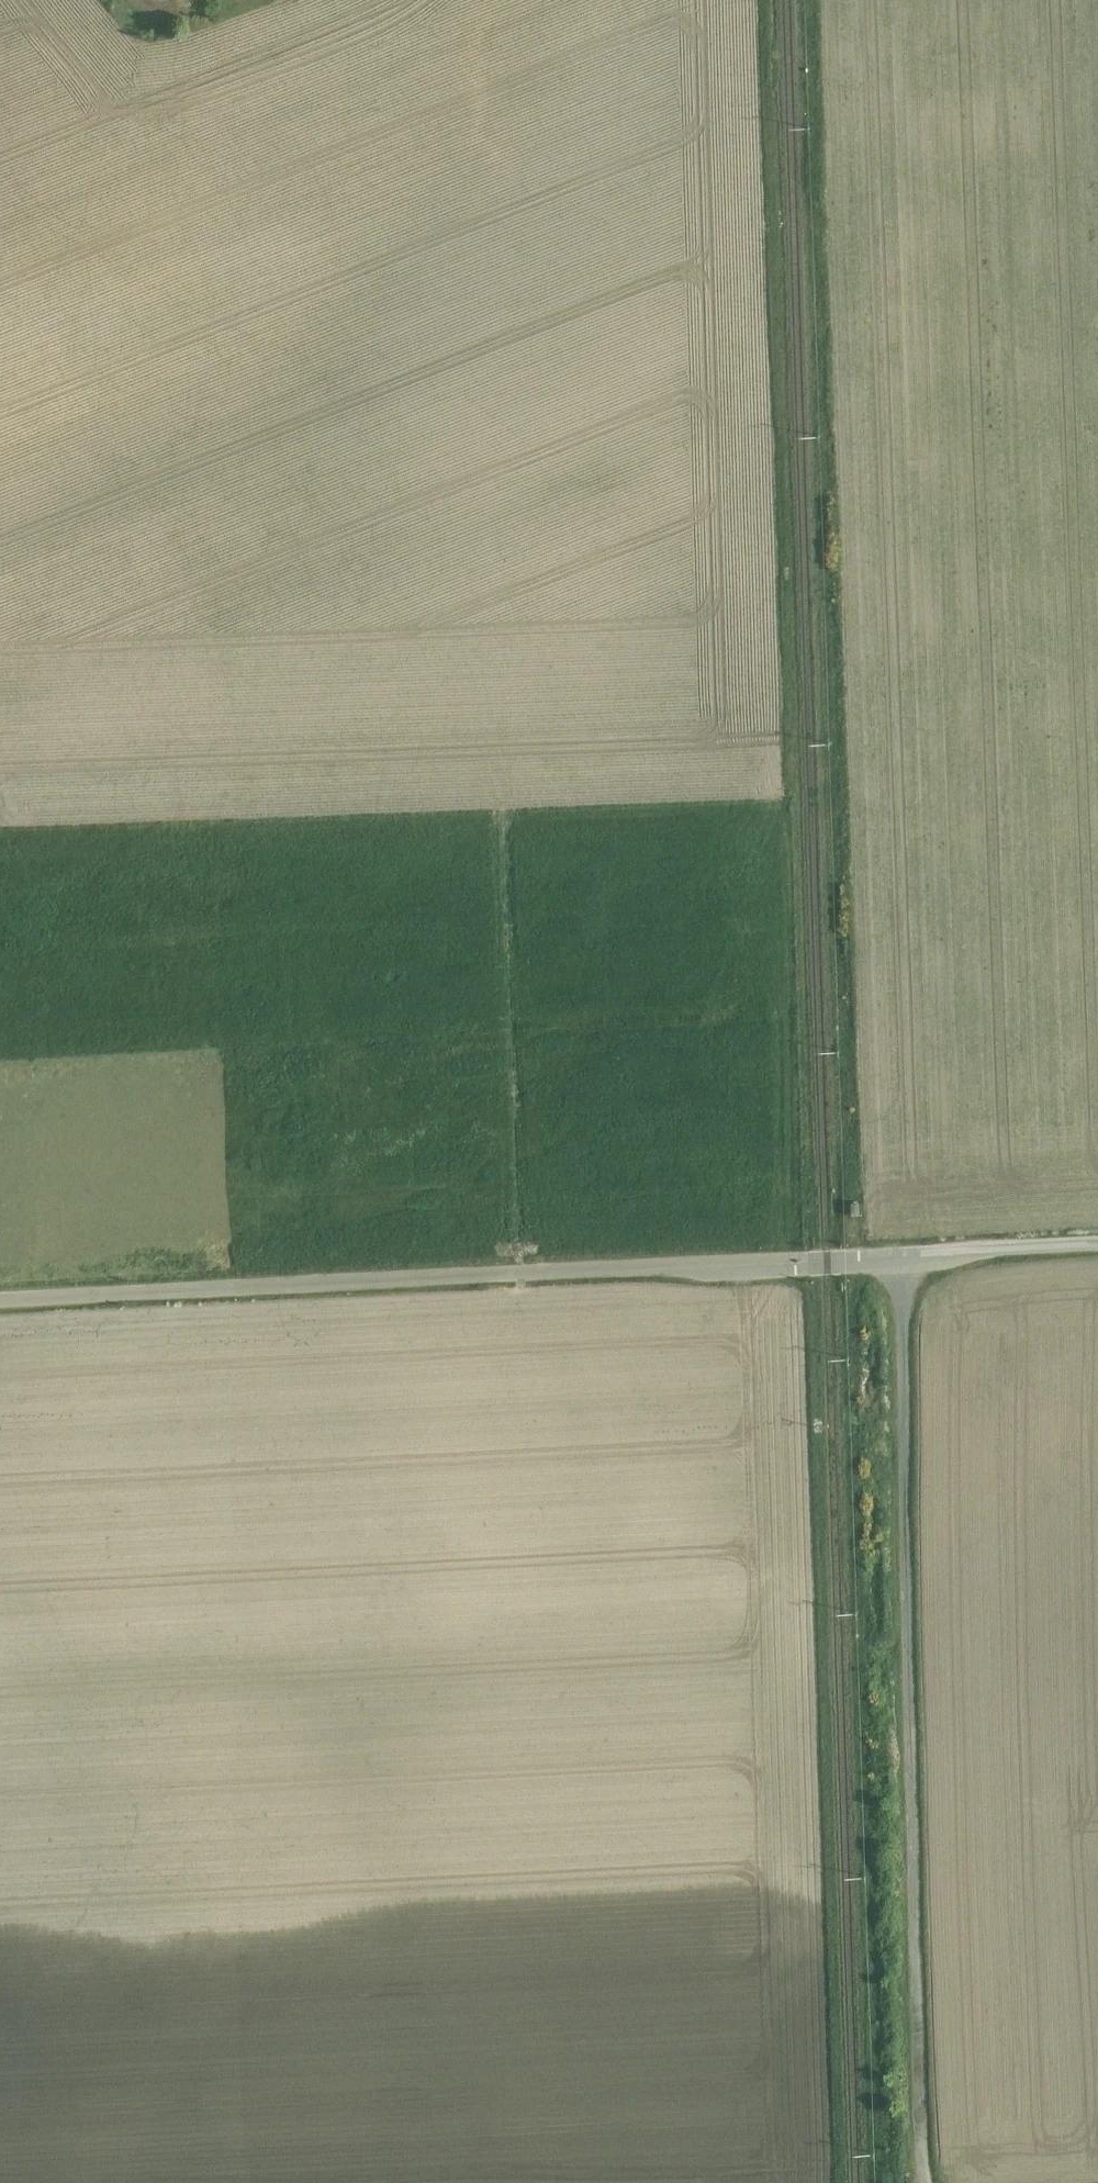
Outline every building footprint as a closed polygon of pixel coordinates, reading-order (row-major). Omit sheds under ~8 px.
[(159,14),(183,0),(150,0),(159,14)]
